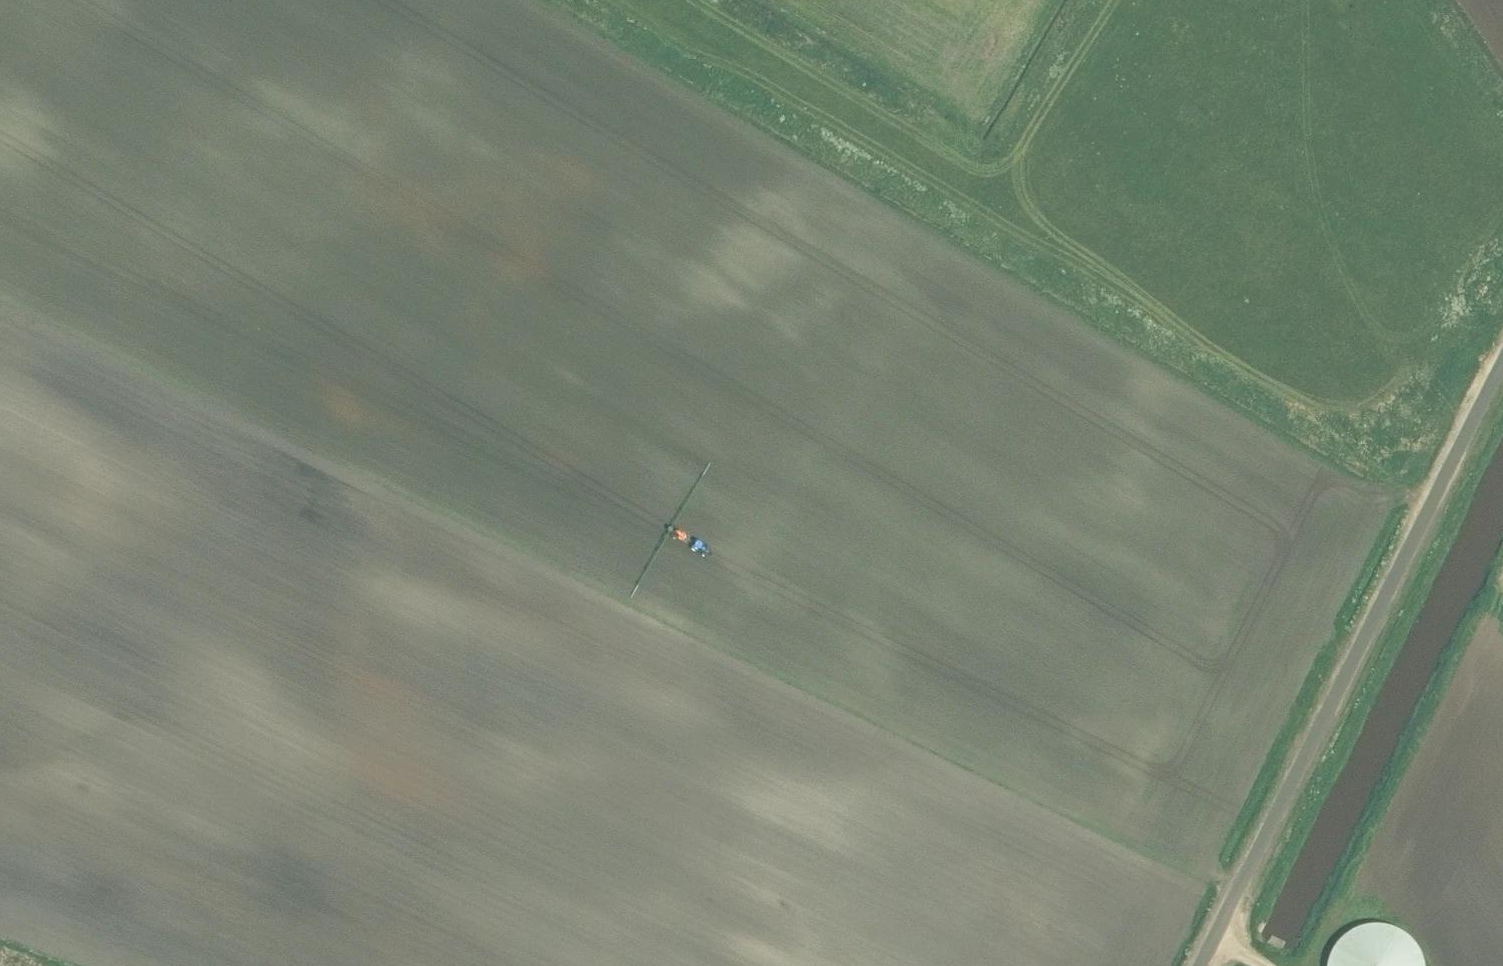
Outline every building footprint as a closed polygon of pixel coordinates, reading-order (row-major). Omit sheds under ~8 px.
[(1428,965),(1424,955),(1420,948),(1415,941),(1407,935),(1400,930),(1392,927),(1384,926),(1376,925),(1368,926),(1360,928),(1352,932),(1345,937),(1339,944),(1333,951),(1330,960),(1328,965),(1428,965)]
